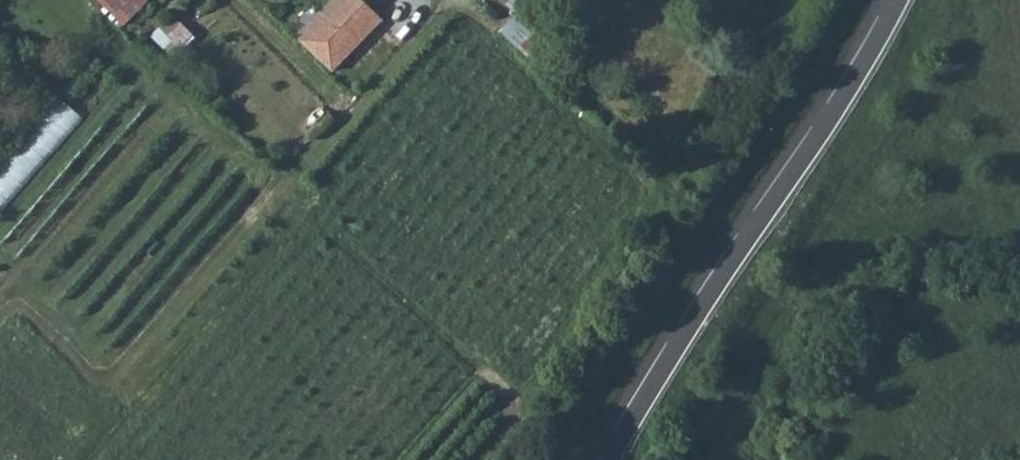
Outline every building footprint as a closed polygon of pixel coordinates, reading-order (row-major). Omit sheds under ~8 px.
[(304,36),(338,67),(382,18),(363,0),(337,0),(304,36)] [(510,6),(518,13),(529,1),(527,0),(516,0),(510,6)] [(529,1),(518,13),(502,31),(519,48),(547,17),(529,1)] [(156,29),(168,50),(193,34),(180,14),(156,29)] [(0,177),(0,206),(12,213),(79,109),(54,94),(0,177)]
